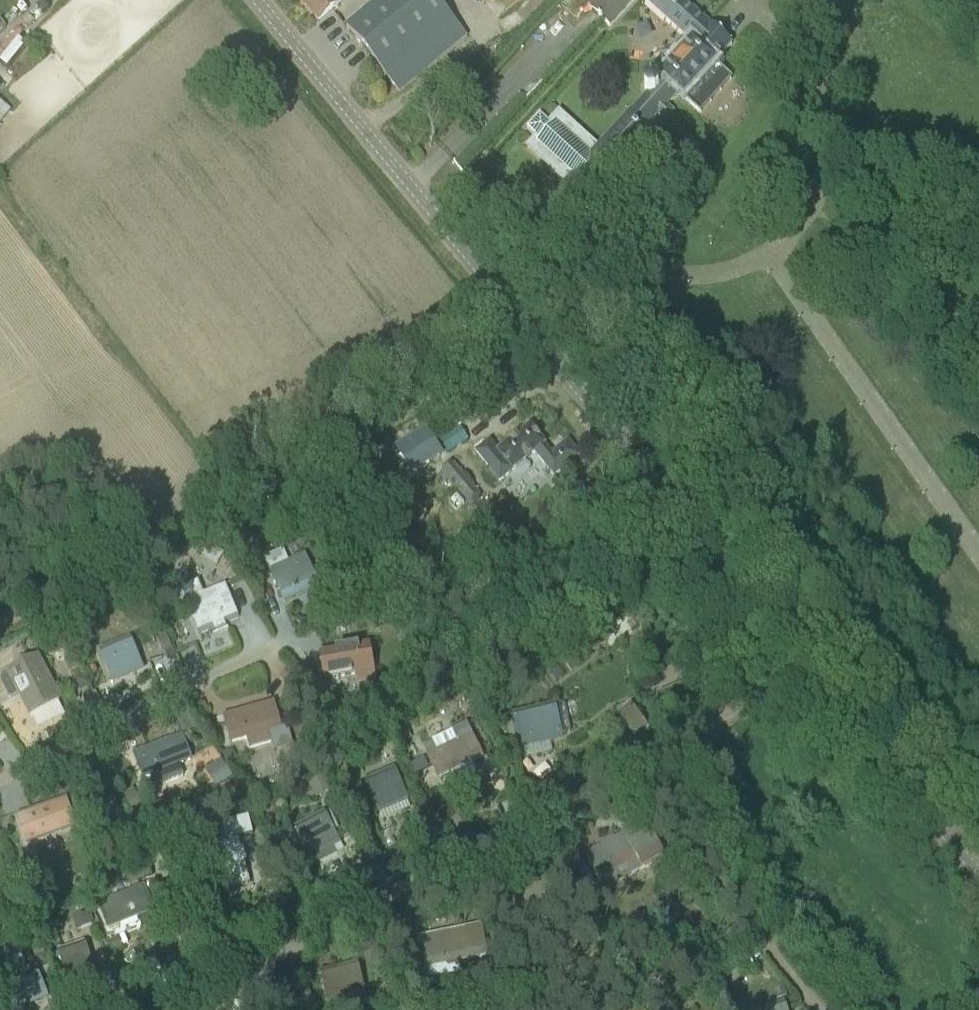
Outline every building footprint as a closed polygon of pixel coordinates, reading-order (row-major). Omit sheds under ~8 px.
[(318,21),(338,3),(341,0),(300,0),(318,21)] [(346,29),(399,93),(466,38),(435,0),(380,0),(346,29)] [(692,43),(660,78),(660,79),(656,83),(654,81),(648,81),(644,86),(644,92),(646,94),(595,150),(560,119),(556,124),(555,122),(552,126),(539,115),(526,129),(539,140),(536,143),(537,145),(533,149),(567,181),(550,199),(573,221),(653,134),(647,128),(654,120),(653,118),(669,101),(670,102),(678,94),(684,100),(685,100),(698,112),(730,78),(716,65),(716,64),(715,63),(731,44),(711,24),(710,25),(682,0),(644,0),(692,43)] [(590,10),(609,27),(634,0),(599,0),(590,10)] [(10,110),(0,102),(0,122),(10,110)] [(489,442),(476,453),(500,482),(512,472),(534,454),(552,476),(563,467),(579,456),(568,442),(551,455),(544,446),(545,445),(529,426),(497,452),(489,442)] [(426,427),(396,446),(412,471),(442,452),(426,427)] [(460,471),(448,482),(469,508),(481,497),(460,471)] [(281,551),(264,559),(281,597),(305,586),(307,592),(318,587),(304,556),(287,564),(281,551)] [(353,596),(370,588),(365,577),(348,585),(353,596)] [(238,618),(230,600),(224,586),(202,595),(198,583),(181,590),(191,616),(199,634),(210,630),(212,633),(213,633),(211,629),(225,623),(227,627),(228,627),(226,623),(238,618)] [(160,618),(173,613),(169,603),(156,608),(160,618)] [(158,639),(163,653),(172,649),(167,635),(158,639)] [(100,651),(104,661),(112,679),(140,667),(129,639),(100,651)] [(324,671),(325,681),(331,680),(341,678),(372,672),(371,667),(368,647),(321,655),(324,671)] [(30,716),(60,702),(38,656),(4,673),(5,675),(0,678),(0,684),(8,700),(16,697),(26,718),(30,716)] [(81,692),(91,687),(85,675),(75,680),(81,692)] [(224,717),(228,733),(231,743),(245,740),(247,749),(288,737),(285,727),(280,729),(272,704),(224,717)] [(569,734),(564,706),(555,707),(555,704),(512,714),(516,738),(520,737),(522,749),(562,740),(561,736),(569,734)] [(633,705),(620,715),(638,740),(651,730),(633,705)] [(491,715),(494,728),(506,726),(503,712),(491,715)] [(423,748),(430,762),(439,780),(451,774),(448,769),(467,760),(470,765),(482,759),(465,725),(451,732),(456,742),(437,752),(432,743),(423,748)] [(366,728),(354,735),(360,745),(372,739),(366,728)] [(148,777),(158,773),(190,760),(180,736),(134,755),(140,770),(145,768),(148,777)] [(231,749),(221,753),(226,765),(236,760),(231,749)] [(230,777),(220,761),(207,770),(217,786),(230,777)] [(364,781),(369,792),(377,810),(405,798),(392,769),(364,781)] [(132,789),(122,795),(130,810),(141,804),(132,789)] [(18,818),(24,833),(27,842),(68,827),(60,803),(18,818)] [(322,813),(295,827),(300,837),(309,855),(312,854),(317,864),(337,855),(331,844),(336,841),(327,823),(322,813)] [(625,835),(586,857),(598,879),(636,859),(641,869),(663,857),(649,833),(630,844),(625,835)] [(228,885),(249,880),(250,884),(251,884),(240,838),(217,844),(228,890),(229,889),(228,885)] [(152,912),(143,888),(98,906),(108,930),(118,926),(116,920),(135,913),(137,918),(152,912)] [(95,925),(89,913),(73,919),(77,931),(95,925)] [(421,939),(423,949),(427,968),(486,956),(479,927),(421,939)] [(116,938),(107,943),(112,953),(121,948),(116,938)] [(348,938),(334,941),(340,961),(353,958),(348,938)] [(59,951),(62,961),(73,994),(99,985),(84,942),(59,951)] [(725,943),(712,949),(719,962),(732,956),(725,943)] [(44,954),(35,957),(38,968),(48,965),(44,954)] [(317,972),(328,1009),(366,999),(355,961),(317,972)] [(2,1007),(3,1009),(14,1009),(13,1007),(33,999),(35,1004),(47,999),(37,974),(0,989),(0,1007),(2,1007)]
